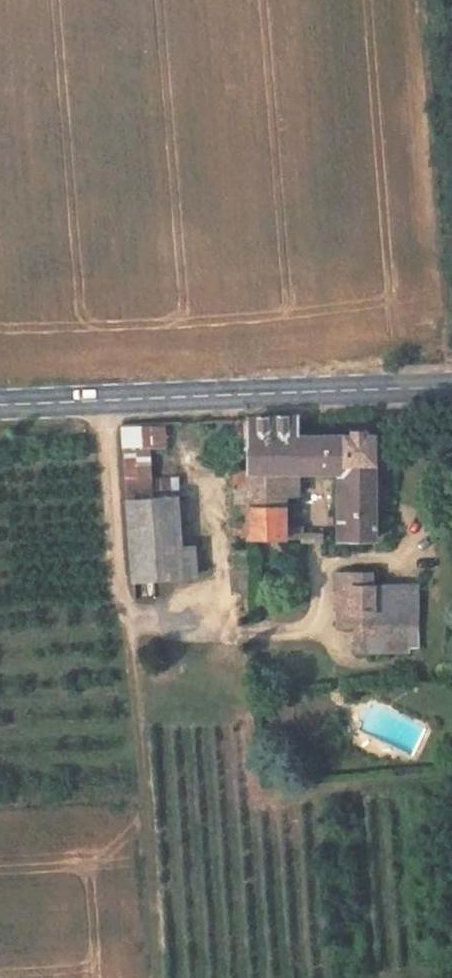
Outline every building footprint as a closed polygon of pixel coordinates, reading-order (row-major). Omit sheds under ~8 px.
[(351,501),(351,548),(380,548),(380,450),(302,446),(301,423),(252,426),(251,485),(237,485),(237,495),(251,495),(251,535),(238,535),(238,549),(287,549),(288,499),(299,498),(300,482),(345,484),(345,501),(351,501)] [(178,489),(178,474),(152,476),(152,490),(178,489)] [(135,552),(185,550),(183,511),(133,512),(135,552)] [(135,552),(137,588),(187,585),(185,550),(135,552)] [(353,591),(359,590),(359,577),(343,577),(343,630),(352,630),(353,591)] [(353,591),(352,630),(359,630),(375,631),(376,589),(376,578),(359,577),(359,590),(353,591)] [(376,589),(375,631),(359,630),(359,657),(410,656),(410,651),(421,651),(421,590),(376,589)]
